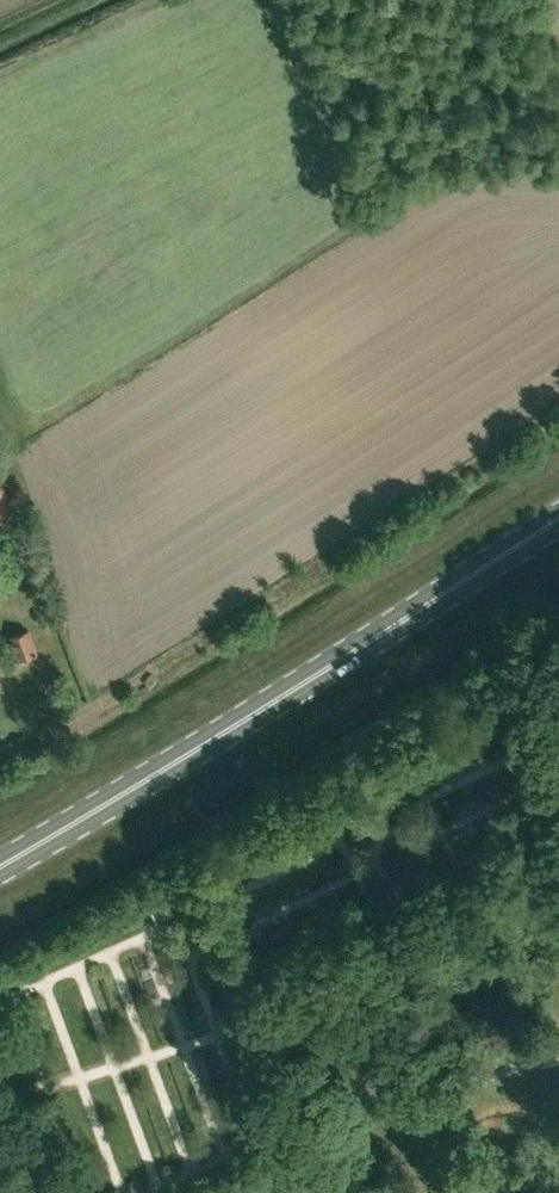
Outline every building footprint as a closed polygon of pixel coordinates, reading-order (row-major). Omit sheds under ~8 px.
[(0,473),(0,531),(19,524),(0,473)] [(10,635),(19,657),(37,650),(28,628),(10,635)]
